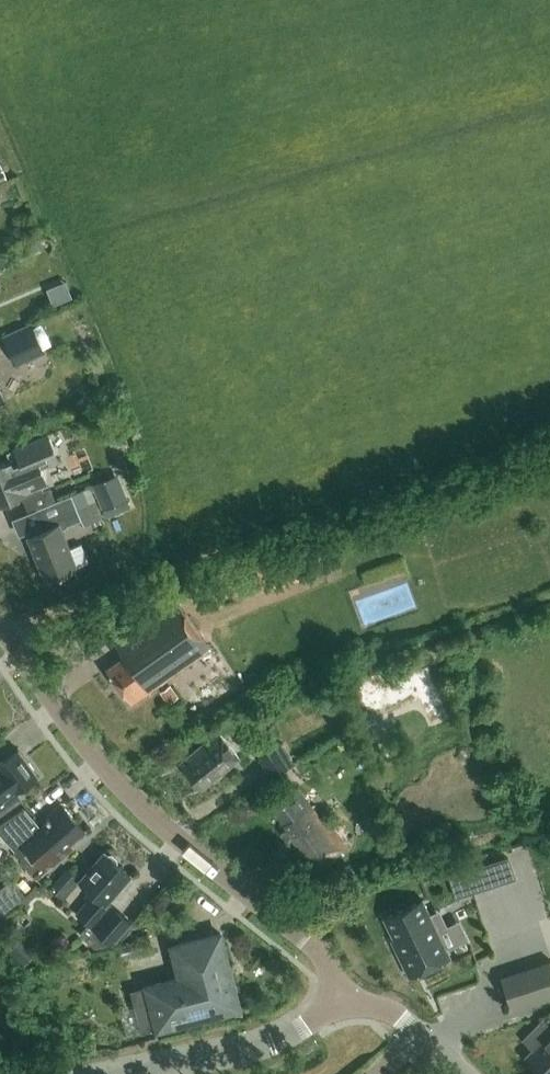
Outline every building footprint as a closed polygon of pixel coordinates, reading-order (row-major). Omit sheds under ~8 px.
[(41,349),(32,328),(30,324),(0,336),(13,366),(43,353),(41,349)] [(43,491),(42,489),(48,486),(41,470),(59,463),(48,434),(7,451),(10,460),(0,464),(0,504),(21,496),(22,499),(43,491)] [(117,474),(107,478),(91,484),(101,509),(127,499),(117,474)] [(89,487),(84,489),(36,509),(44,530),(28,536),(46,579),(77,567),(61,529),(68,527),(67,525),(81,519),(83,524),(101,516),(89,487)] [(132,704),(211,648),(175,597),(114,640),(125,657),(107,669),(132,704)] [(364,718),(376,714),(373,704),(415,689),(406,665),(352,684),(364,718)] [(170,685),(160,692),(168,704),(178,697),(170,685)] [(201,789),(239,758),(219,732),(181,763),(201,789)] [(280,743),(256,757),(268,777),(292,763),(280,743)] [(36,775),(17,750),(0,762),(0,812),(20,797),(15,790),(36,775)] [(311,879),(349,850),(325,817),(322,819),(298,788),(272,808),(287,828),(281,833),(287,841),(293,836),(302,848),(293,855),(311,879)] [(84,829),(61,803),(47,815),(47,814),(45,817),(47,820),(40,826),(25,809),(0,823),(0,832),(15,849),(22,843),(35,858),(26,866),(36,877),(72,847),(68,843),(84,829)] [(122,889),(132,877),(129,874),(117,863),(118,859),(111,853),(106,854),(103,851),(79,880),(90,890),(84,897),(87,899),(76,912),(88,922),(79,932),(97,947),(110,944),(129,922),(105,902),(119,886),(122,889)] [(453,874),(461,895),(517,875),(509,853),(453,874)] [(66,869),(49,888),(60,897),(76,877),(66,869)] [(15,876),(1,886),(0,884),(0,915),(28,895),(15,876)] [(410,975),(413,973),(449,956),(422,900),(405,908),(405,909),(386,918),(399,945),(396,946),(410,975)] [(156,1029),(239,1007),(231,978),(236,977),(232,962),(228,963),(220,932),(171,944),(179,976),(145,984),(145,985),(130,989),(141,1031),(156,1028),(156,1029)] [(513,1012),(549,1000),(549,963),(502,979),(513,1012)] [(543,1025),(527,1040),(535,1048),(526,1057),(535,1066),(534,1071),(537,1073),(549,1073),(549,1032),(543,1025)]
